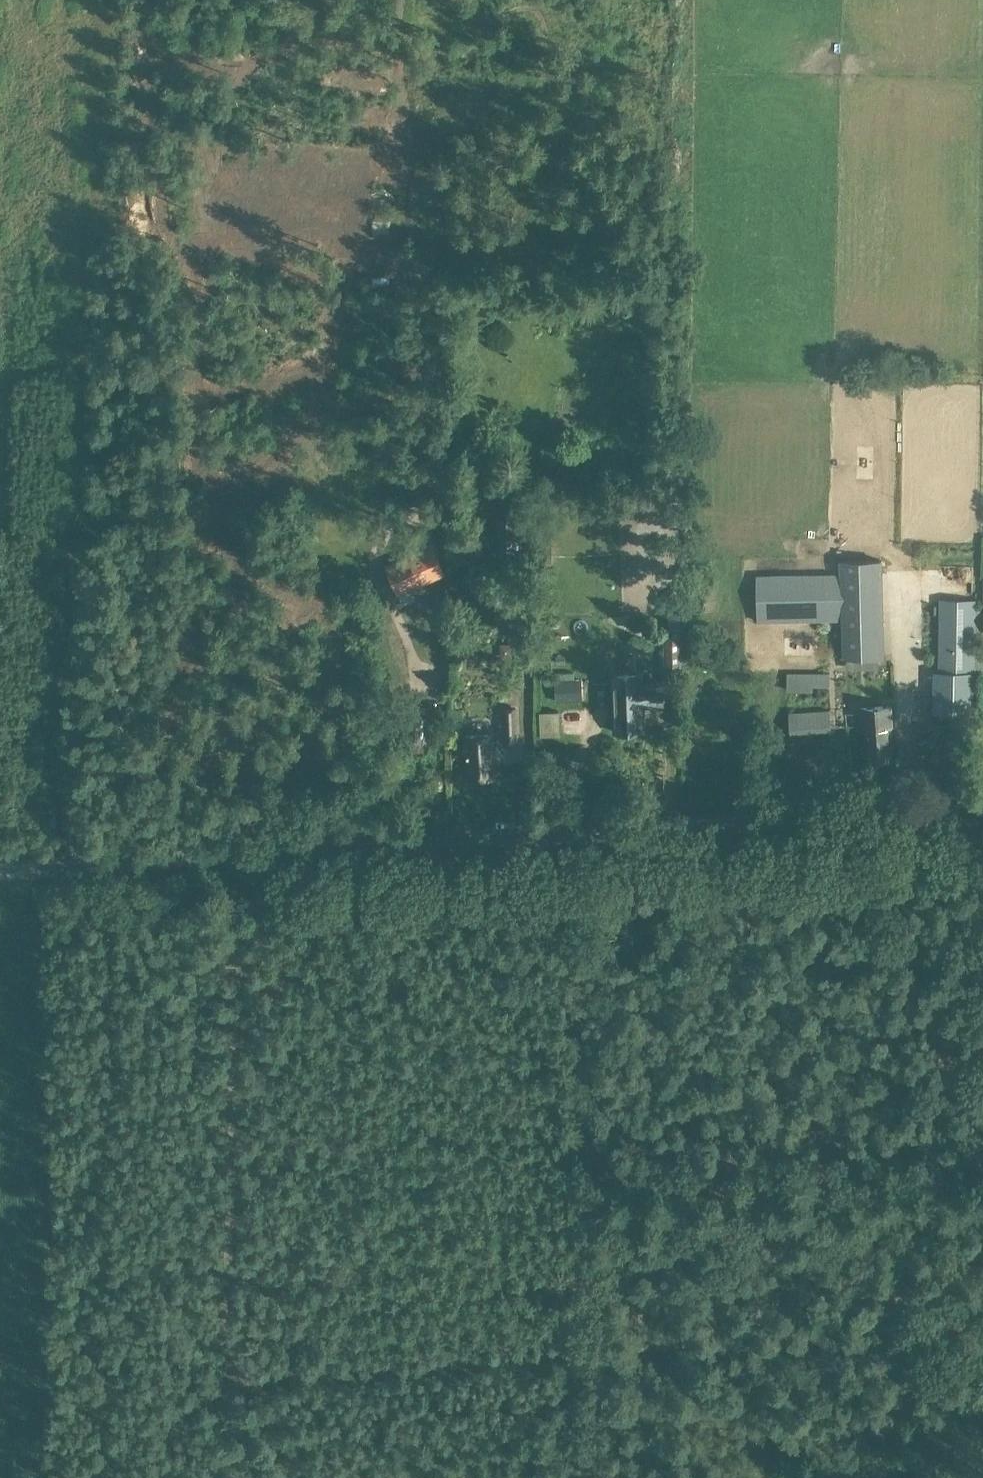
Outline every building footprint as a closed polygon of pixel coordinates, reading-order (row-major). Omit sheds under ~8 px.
[(400,589),(441,572),(431,550),(391,567),(400,589)] [(842,622),(843,658),(885,658),(883,561),(841,561),(841,575),(757,576),(758,624),(842,622)] [(934,713),(975,715),(976,674),(977,603),(940,601),(939,673),(934,673),(934,713)] [(666,699),(682,698),(683,628),(666,628),(666,699)] [(830,673),(788,672),(788,691),(812,692),(812,686),(830,686),(830,673)] [(556,680),(556,704),(584,703),(583,679),(556,680)] [(665,704),(664,683),(626,685),(627,706),(617,707),(618,733),(645,732),(644,725),(650,725),(649,716),(644,716),(644,705),(665,704)] [(519,744),(518,707),(503,708),(503,745),(519,744)] [(791,713),(791,732),(832,732),(832,713),(791,713)] [(865,729),(867,760),(893,759),(892,728),(865,729)] [(471,749),(473,779),(495,777),(494,751),(496,750),(495,735),(467,737),(468,749),(471,749)]
